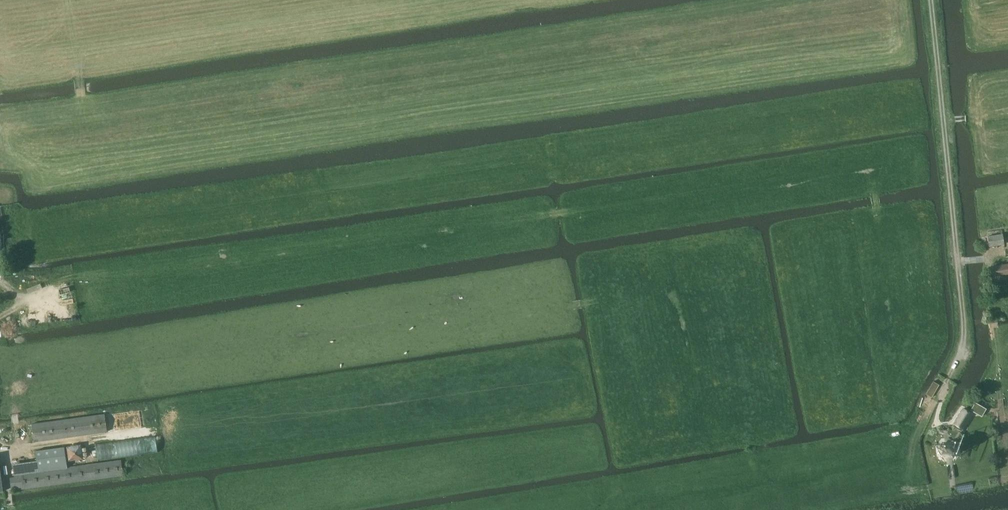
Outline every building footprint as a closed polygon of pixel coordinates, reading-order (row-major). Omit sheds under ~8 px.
[(1004,243),(1002,233),(987,235),(989,245),(1004,243)] [(992,266),(994,275),(1007,273),(1007,263),(992,266)] [(63,296),(66,317),(76,315),(73,294),(63,296)] [(926,393),(932,397),(940,384),(934,380),(926,393)] [(973,409),(985,413),(988,405),(976,400),(973,409)] [(964,429),(974,412),(963,406),(953,423),(964,429)] [(33,423),(34,441),(107,431),(105,414),(33,423)] [(158,437),(125,438),(125,453),(159,452),(158,437)] [(99,457),(125,456),(124,441),(98,442),(99,457)] [(956,445),(951,441),(944,442),(940,448),(941,454),(946,458),(953,458),(957,452),(956,445)] [(69,460),(84,458),(82,444),(67,445),(69,460)] [(10,477),(12,488),(16,487),(17,489),(124,475),(121,459),(68,467),(67,462),(65,447),(36,451),(37,460),(13,463),(15,476),(10,477)]
